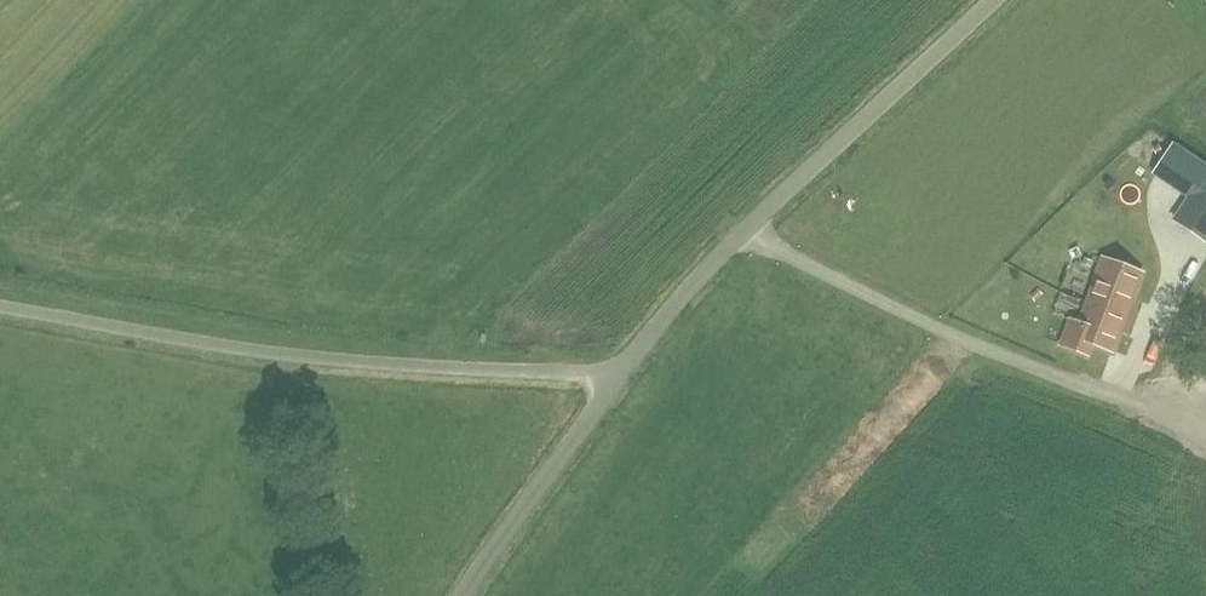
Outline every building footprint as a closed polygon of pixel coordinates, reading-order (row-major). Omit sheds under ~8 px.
[(1173,145),(1154,174),(1189,198),(1187,200),(1174,221),(1205,243),(1205,167),(1173,145)] [(1090,344),(1111,351),(1140,273),(1101,259),(1094,278),(1096,278),(1078,324),(1069,321),(1060,345),(1086,355),(1090,344)]
